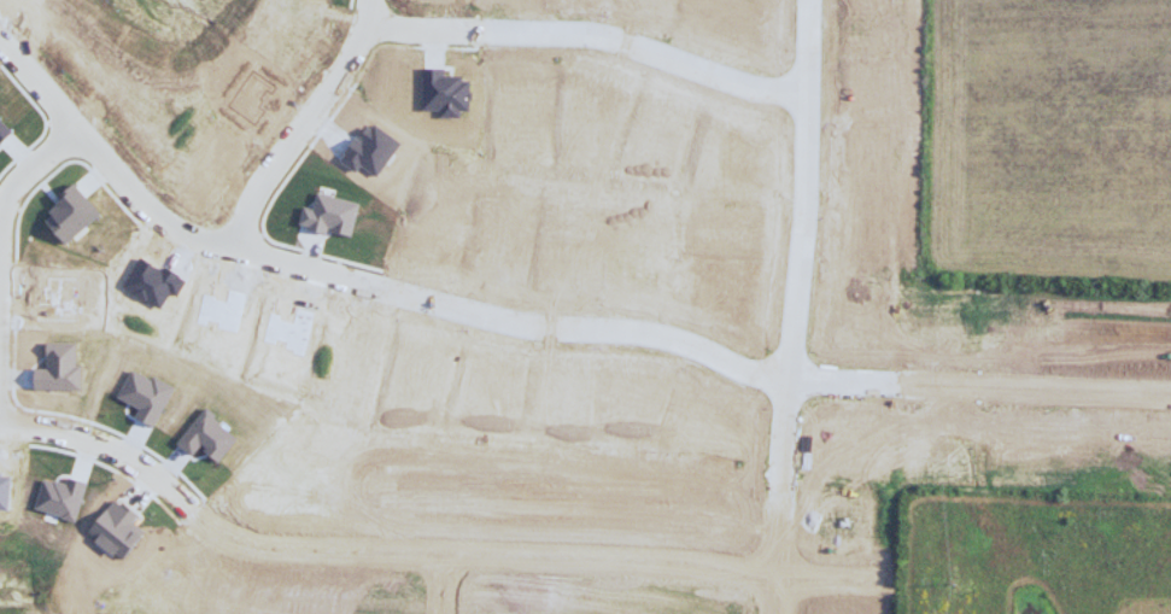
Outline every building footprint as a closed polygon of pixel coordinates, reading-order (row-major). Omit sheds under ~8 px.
[(613,5),(630,12),(633,1),(646,5),(644,11),(658,14),(663,0),(615,0),(613,5)] [(251,72),(247,81),(240,75),(233,86),(240,92),(222,112),(252,136),(265,113),(259,105),(271,89),(251,72)] [(422,75),(421,115),(444,117),(444,124),(459,124),(459,118),(467,118),(470,83),(456,83),(456,76),(422,75)] [(494,90),(493,121),(515,119),(515,125),(523,125),(523,119),(535,119),(537,81),(519,82),(519,90),(494,90)] [(575,92),(569,119),(580,123),(578,131),(589,135),(591,127),(603,130),(617,94),(601,90),(598,95),(575,92)] [(10,141),(0,130),(0,150),(10,141)] [(374,131),(338,168),(353,179),(359,171),(374,183),(399,152),(374,131)] [(71,192),(46,218),(49,222),(42,228),(54,241),(62,252),(98,222),(71,192)] [(316,198),(310,216),(301,212),(295,232),(347,245),(358,211),(316,198)] [(713,207),(713,220),(704,222),(704,232),(709,233),(709,253),(745,253),(744,244),(756,241),(757,224),(749,223),(749,207),(713,207)] [(540,258),(540,290),(546,290),(548,283),(563,283),(563,296),(579,296),(579,259),(566,261),(563,250),(551,251),(551,258),(540,258)] [(622,255),(623,265),(611,264),(610,299),(627,300),(625,285),(643,282),(644,291),(652,292),(655,263),(633,263),(634,257),(622,255)] [(136,264),(117,293),(156,317),(166,302),(172,304),(180,291),(168,283),(170,279),(154,270),(151,274),(136,264)] [(710,281),(709,296),(715,297),(715,309),(707,310),(705,322),(740,324),(742,308),(750,300),(749,276),(732,275),(730,282),(710,281)] [(30,309),(30,329),(74,329),(75,286),(43,285),(43,309),(30,309)] [(240,299),(221,297),(221,305),(197,302),(187,331),(198,333),(199,337),(211,340),(211,335),(234,341),(240,299)] [(291,316),(288,329),(282,328),(283,324),(263,320),(254,349),(283,357),(282,359),(298,364),(309,321),(291,316)] [(399,345),(390,385),(432,396),(440,362),(427,357),(426,347),(409,343),(408,349),(399,345)] [(34,397),(81,397),(80,374),(72,373),(71,352),(45,351),(43,376),(34,378),(34,397)] [(151,437),(133,425),(136,417),(112,407),(127,378),(146,387),(150,385),(172,394),(151,437)] [(188,463),(172,451),(201,414),(212,421),(209,427),(235,446),(213,473),(201,464),(205,460),(197,454),(188,463)] [(12,516),(0,516),(0,478),(11,479),(12,516)] [(87,487),(68,484),(65,490),(43,486),(35,516),(80,528),(87,487)] [(113,507),(146,538),(129,560),(121,571),(89,538),(100,524),(113,507)]
